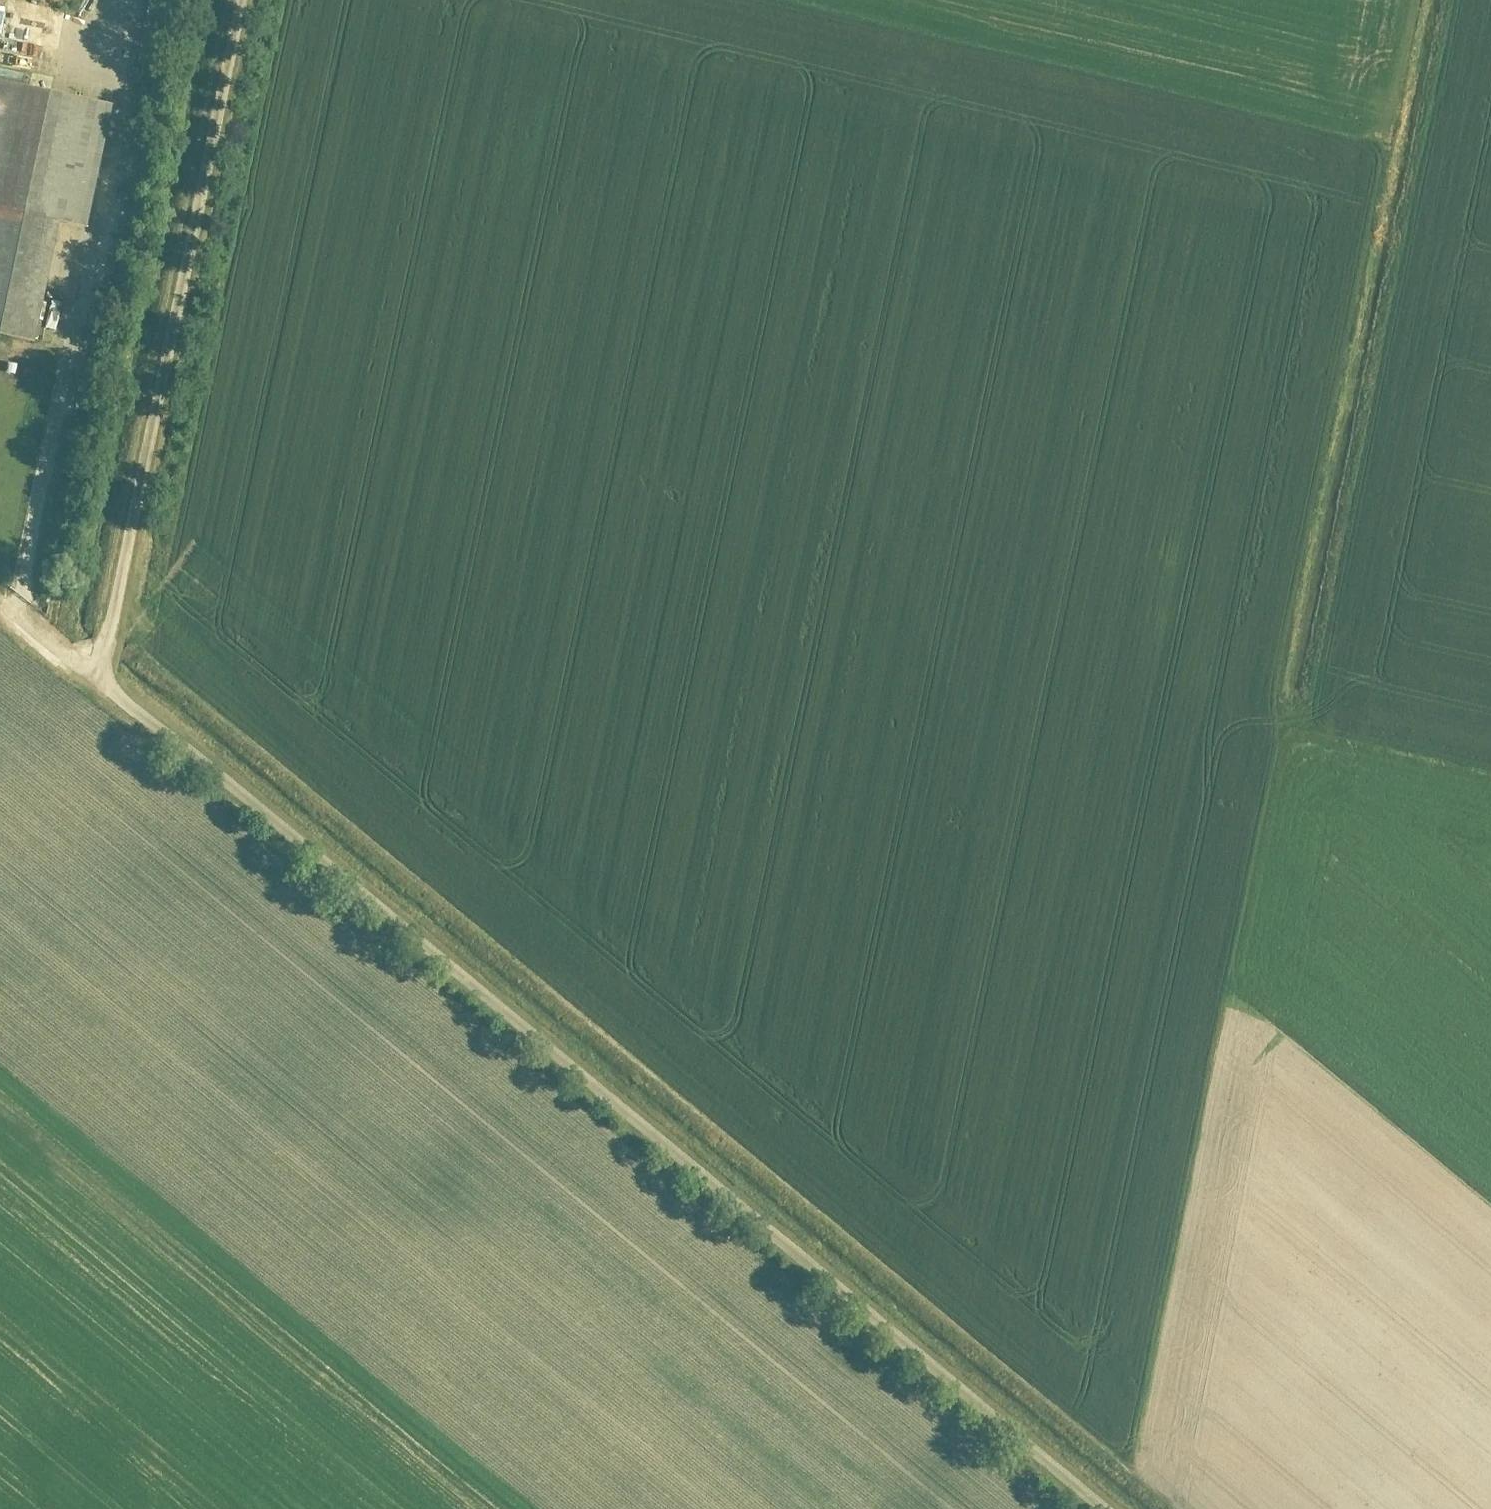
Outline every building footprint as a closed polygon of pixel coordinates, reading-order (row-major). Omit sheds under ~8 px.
[(24,44),(61,52),(69,14),(25,5),(23,17),(4,13),(0,34),(0,37),(25,43),(24,44)] [(40,344),(65,231),(84,235),(111,113),(0,89),(0,335),(40,344)]
